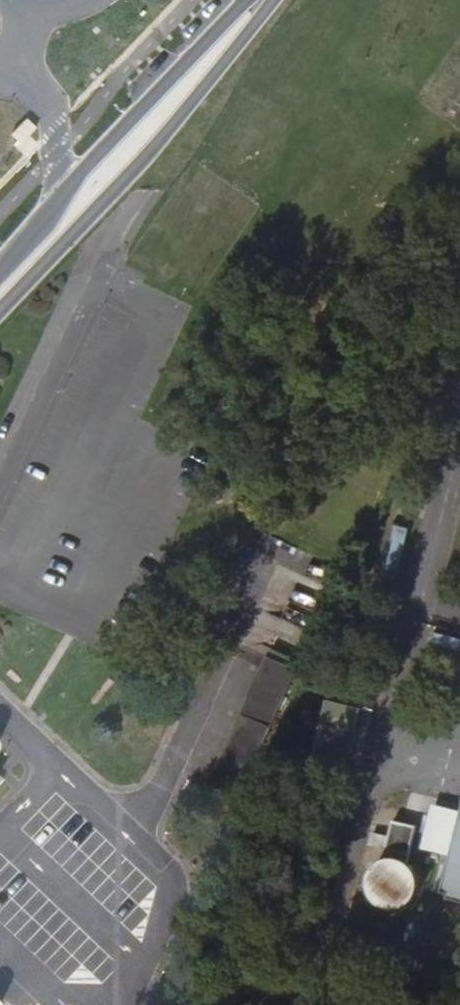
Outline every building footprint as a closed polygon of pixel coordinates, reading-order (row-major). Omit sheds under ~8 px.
[(5,133),(16,143),(31,128),(20,118),(5,133)] [(264,656),(206,778),(239,793),(297,671),(264,656)] [(436,815),(441,796),(417,789),(412,809),(436,815)] [(451,880),(459,882),(459,846),(451,880)]
